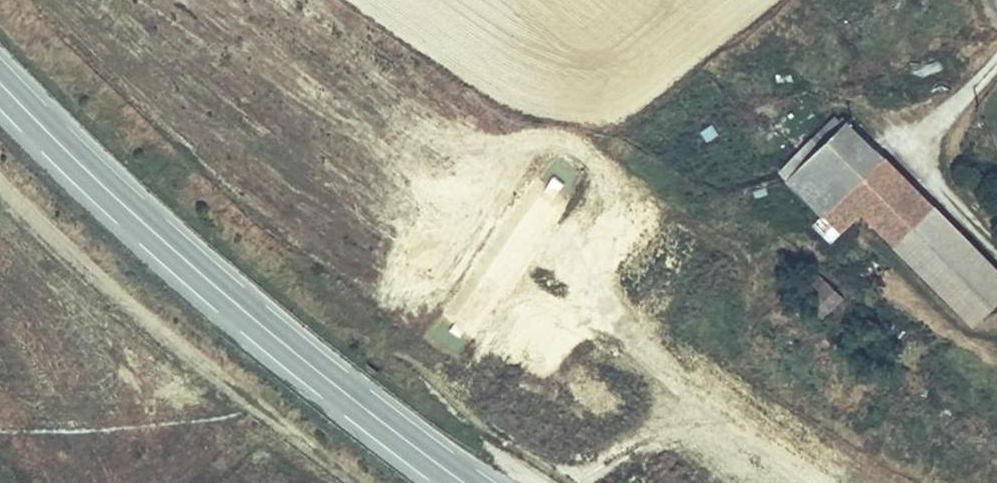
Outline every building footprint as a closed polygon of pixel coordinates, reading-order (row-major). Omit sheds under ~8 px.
[(822,145),(849,119),(843,112),(840,117),(836,114),(813,136),(822,145)] [(899,204),(916,189),(849,119),(822,145),(789,177),(841,232),(863,209),(897,244),(918,221),(899,204)] [(996,270),(916,189),(899,204),(918,221),(897,244),(965,314),(984,295),(978,288),(996,270)] [(996,270),(978,288),(984,295),(965,314),(973,322),(996,299),(996,269),(996,270)] [(805,301),(826,281),(817,271),(796,291),(805,301)] [(840,296),(826,281),(805,301),(819,316),(840,296)]
